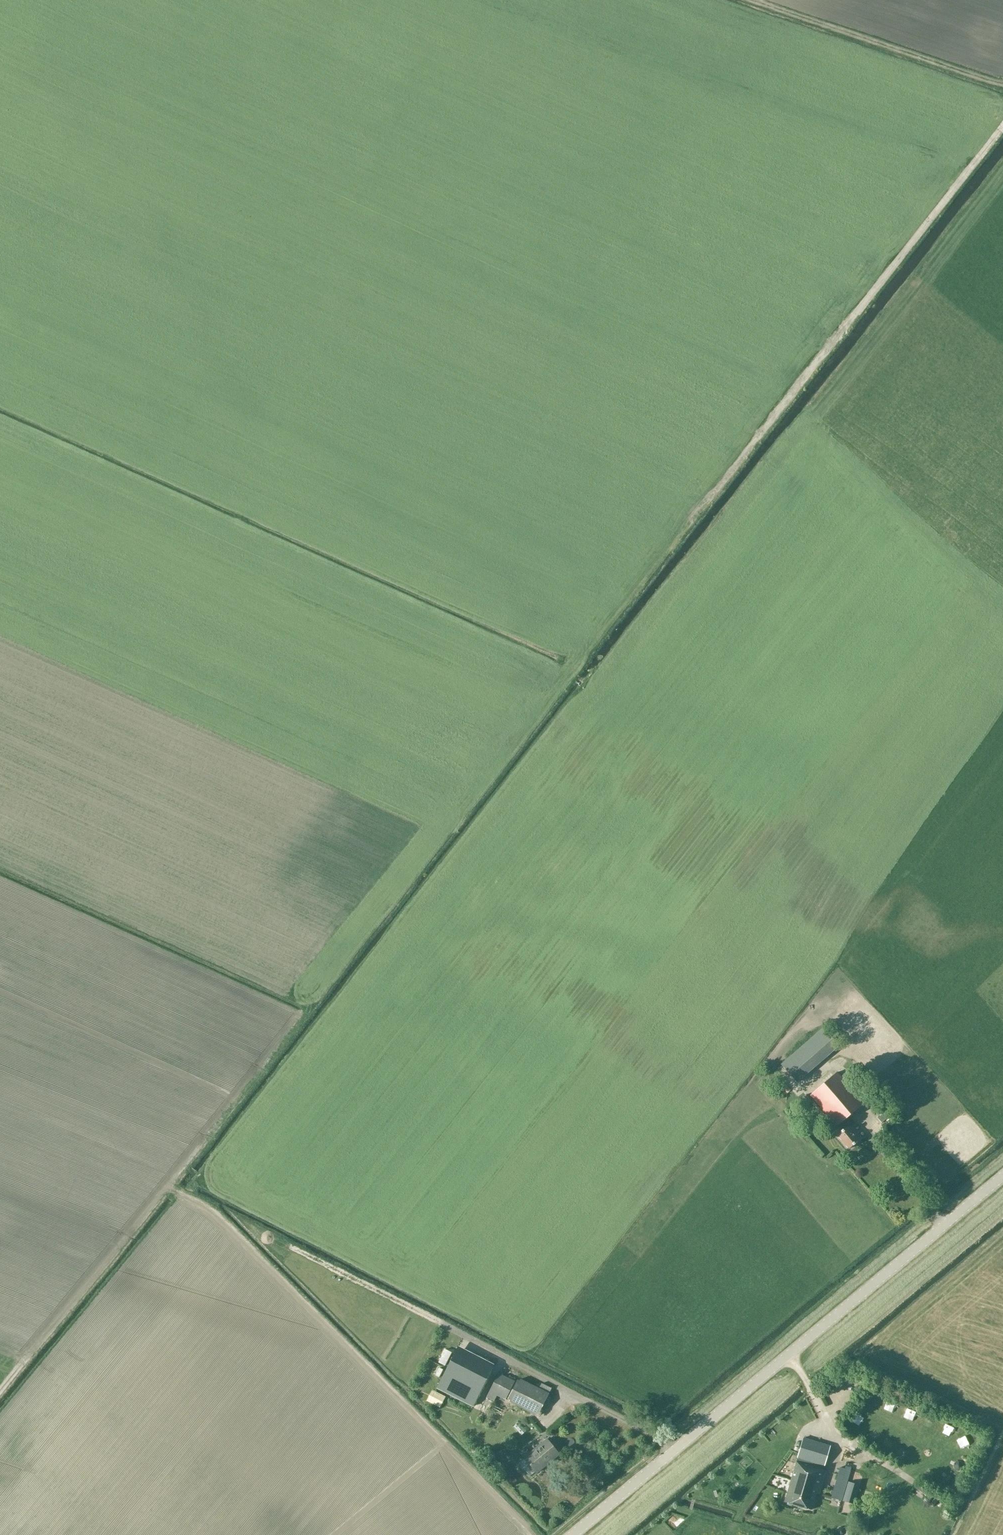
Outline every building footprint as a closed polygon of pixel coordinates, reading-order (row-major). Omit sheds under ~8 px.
[(822,1027),(781,1064),(797,1082),(838,1045),(822,1027)] [(836,1073),(810,1095),(837,1126),(837,1125),(842,1131),(837,1135),(848,1148),(858,1140),(847,1127),(851,1123),(846,1118),(863,1103),(836,1073)] [(811,1102),(804,1095),(794,1104),(800,1111),(811,1102)] [(890,1116),(886,1110),(878,1117),(882,1122),(890,1116)] [(492,1368),(456,1350),(436,1388),(473,1406),(492,1368)] [(538,1388),(521,1379),(520,1381),(517,1380),(516,1382),(498,1373),(486,1397),(494,1401),(497,1395),(505,1400),(506,1396),(508,1397),(508,1399),(510,1400),(509,1401),(537,1416),(548,1393),(551,1389),(541,1383),(538,1388)] [(855,1416),(865,1421),(870,1413),(860,1407),(855,1416)] [(946,1430),(956,1432),(958,1423),(949,1421),(946,1430)] [(784,1501),(810,1509),(830,1446),(803,1438),(784,1501)] [(537,1472),(559,1454),(547,1439),(530,1453),(526,1449),(521,1453),(537,1472)] [(840,1467),(831,1498),(841,1501),(850,1470),(840,1467)] [(848,1482),(842,1501),(854,1505),(860,1485),(848,1482)]
